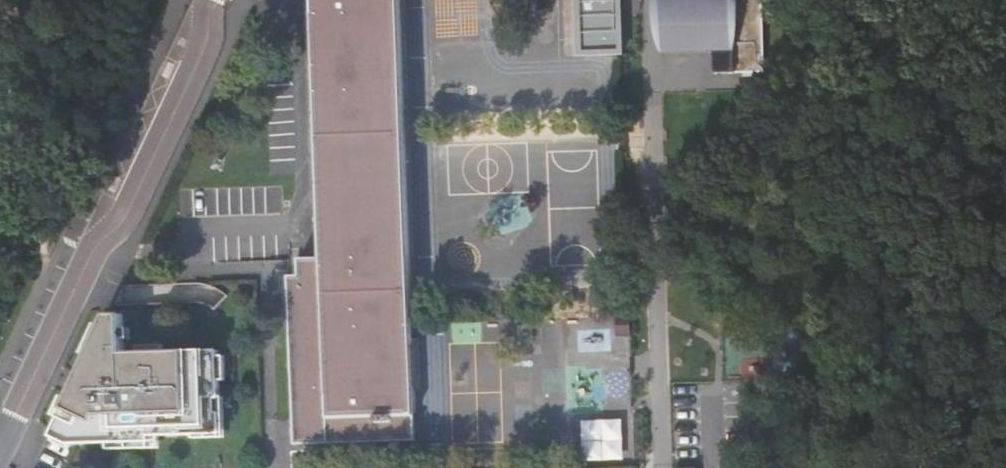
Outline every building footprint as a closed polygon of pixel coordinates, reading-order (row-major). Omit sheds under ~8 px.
[(299,255),(299,271),(300,286),(290,286),(294,419),(295,443),(362,442),(414,440),(410,322),(409,292),(399,0),(314,0),(316,70),(322,254),(299,255)] [(627,0),(577,0),(578,56),(628,55),(627,0)] [(760,0),(657,0),(659,54),(711,52),(711,74),(762,73),(760,0)] [(700,53),(673,53),(674,68),(700,68),(700,53)] [(300,286),(299,271),(290,271),(290,277),(290,286),(300,286)] [(107,316),(56,427),(50,436),(69,446),(148,442),(149,437),(218,435),(218,350),(124,355),(124,315),(107,316)] [(623,402),(624,418),(586,419),(587,460),(634,459),(632,402),(623,402)] [(414,450),(414,440),(362,442),(364,443),(366,445),(368,447),(372,448),(376,450),(378,451),(414,450)]
